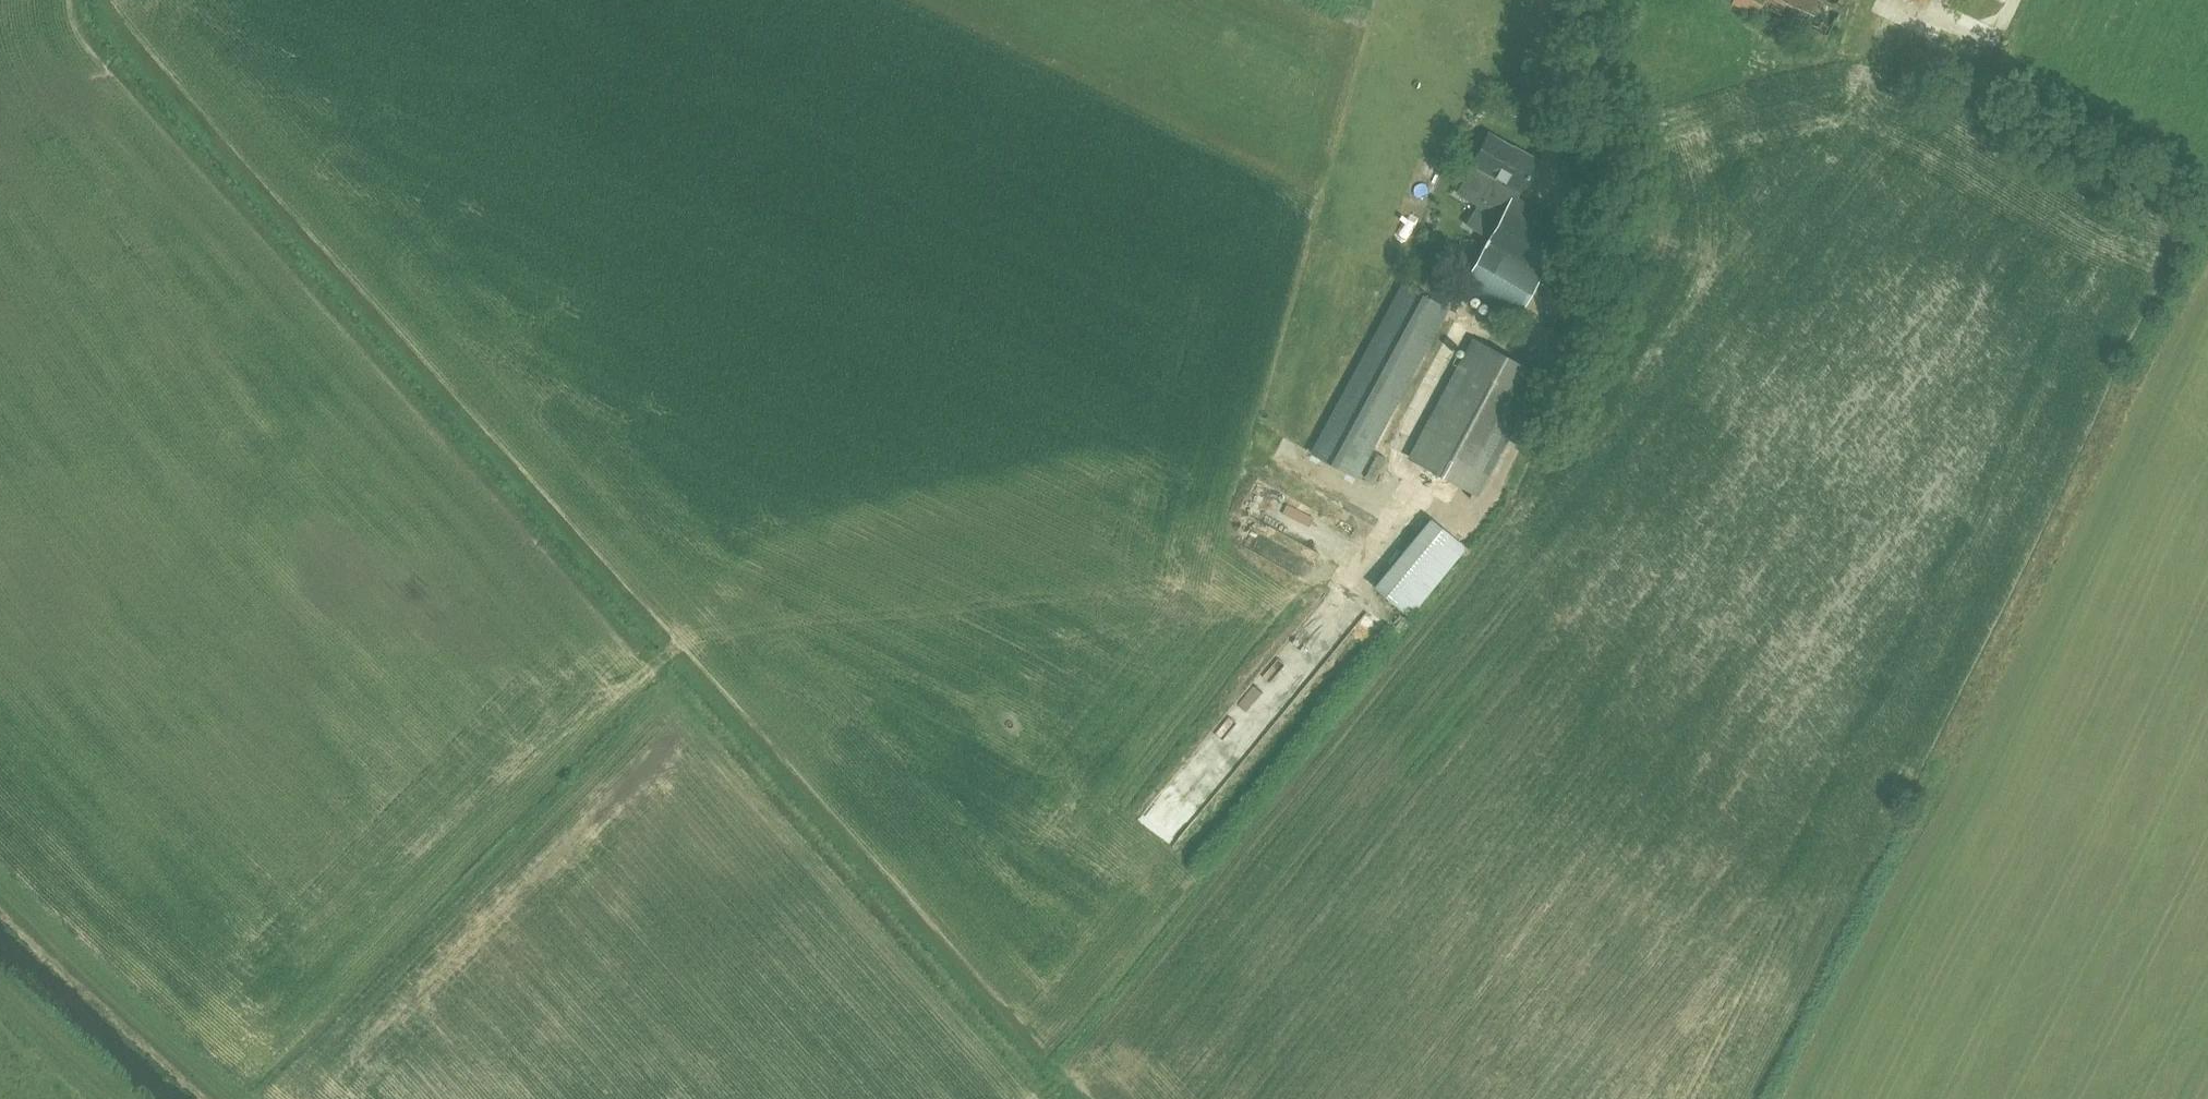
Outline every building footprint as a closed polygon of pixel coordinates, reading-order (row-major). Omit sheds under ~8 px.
[(1848,0),(1735,0),(1733,4),(1824,48),(1849,0),(1848,0)] [(1519,191),(1537,159),(1490,132),(1472,164),(1494,177),(1466,225),(1489,238),(1461,288),(1516,321),(1567,230),(1515,198),(1519,191)] [(1357,479),(1449,309),(1450,308),(1402,282),(1309,453),(1357,479)] [(1478,496),(1487,479),(1543,375),(1472,337),(1407,458),(1478,496)] [(1410,617),(1467,547),(1430,516),(1373,586),(1410,617)]
